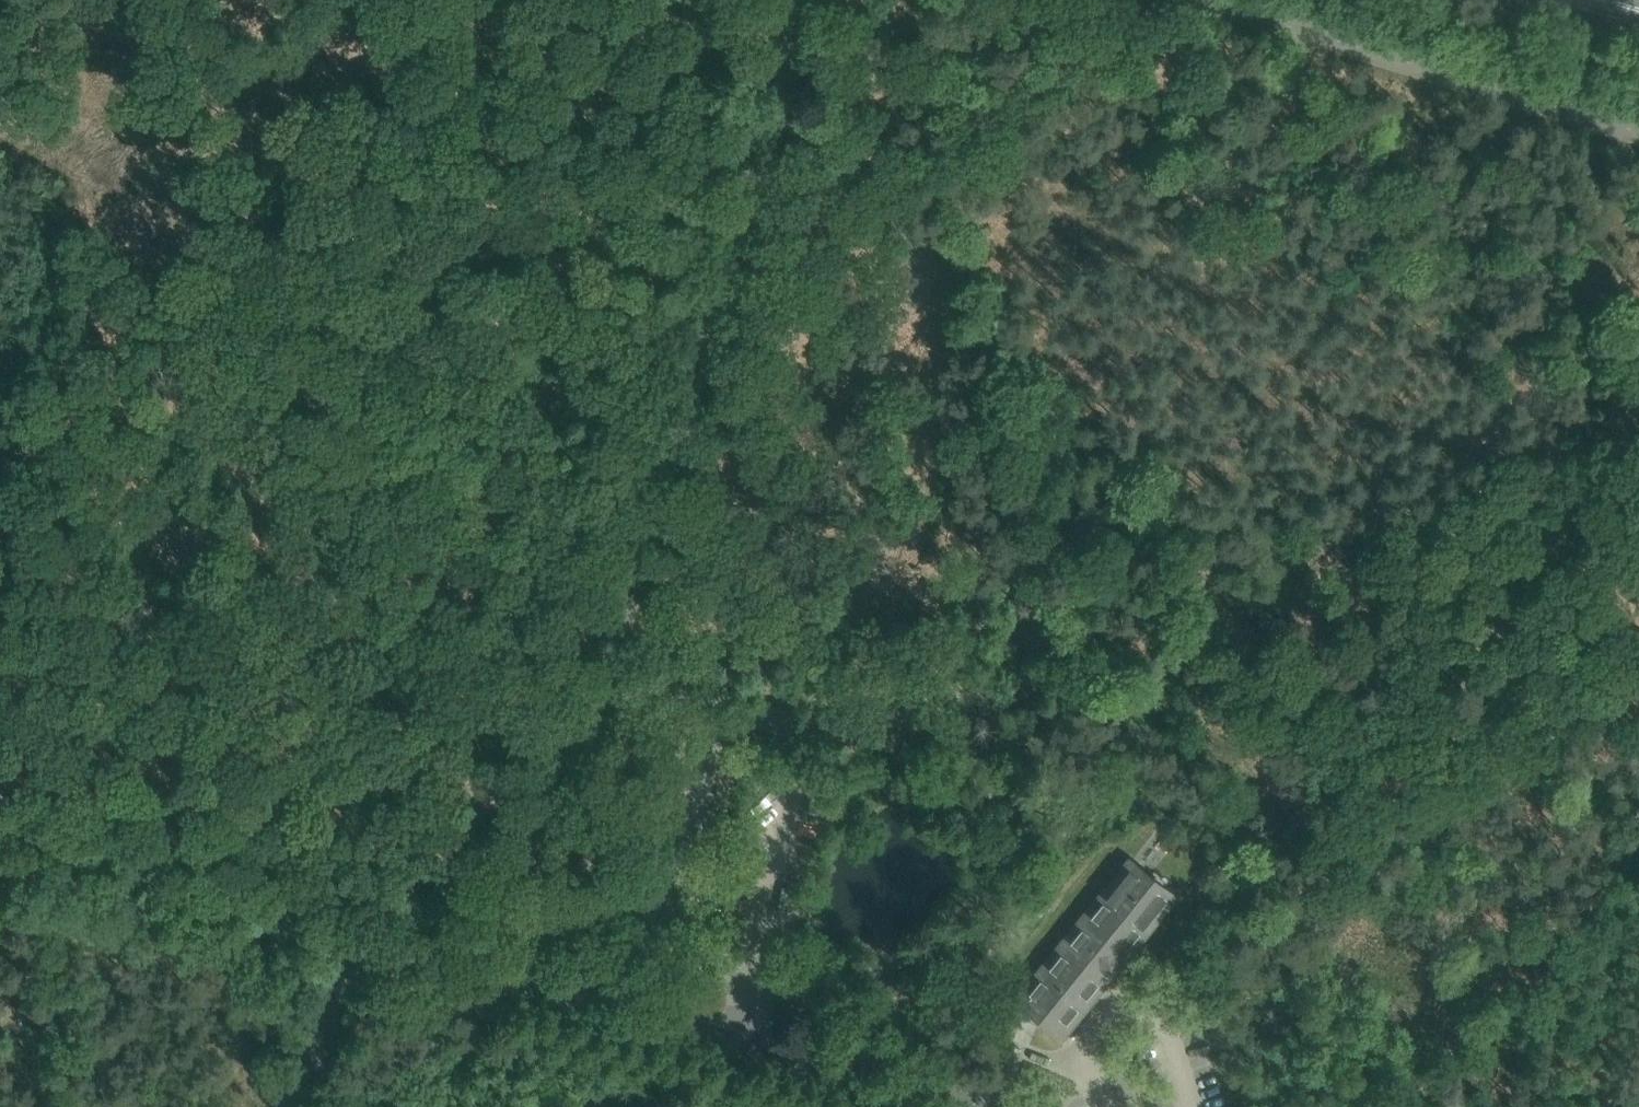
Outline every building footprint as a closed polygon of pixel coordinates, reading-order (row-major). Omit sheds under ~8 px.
[(1015,1003),(1058,1037),(1174,895),(1131,860),(1015,1003)] [(1003,1062),(1012,1066),(1019,1049),(1010,1045),(1003,1062)]
